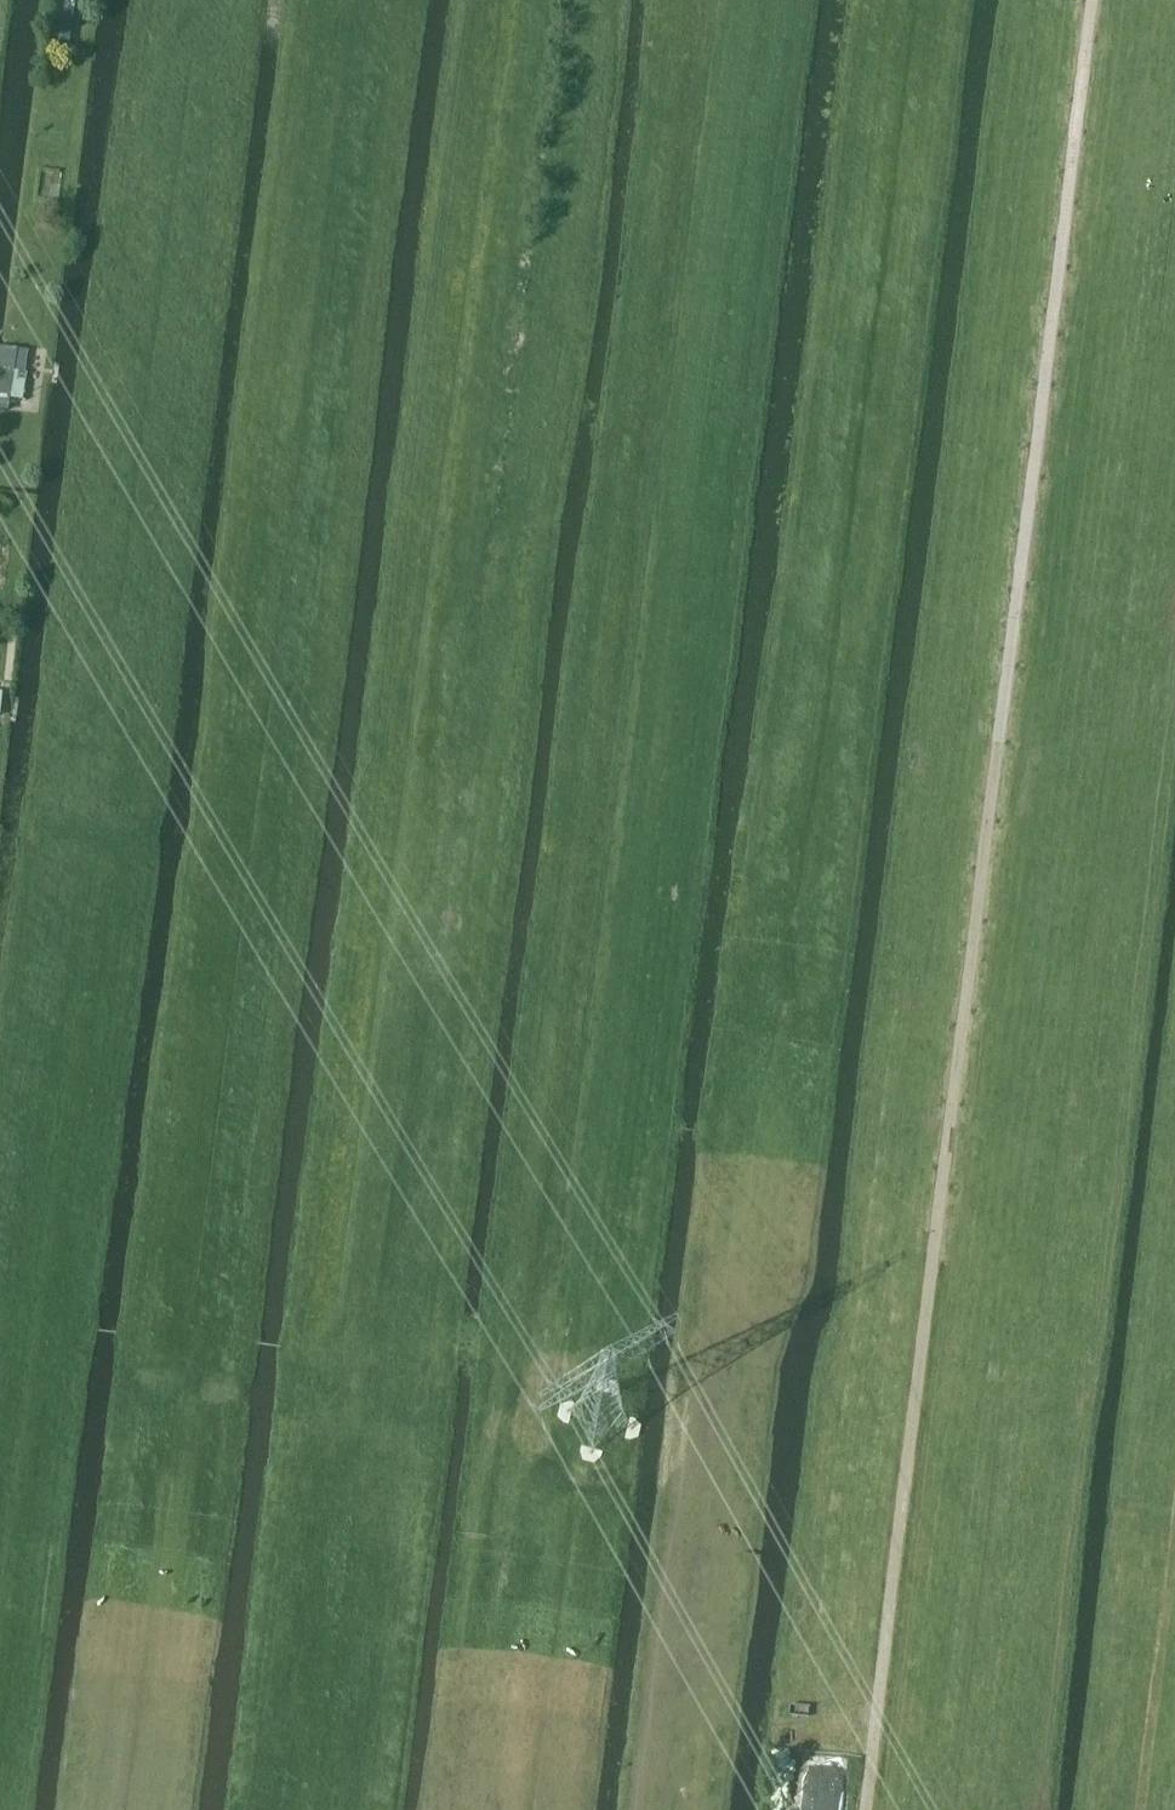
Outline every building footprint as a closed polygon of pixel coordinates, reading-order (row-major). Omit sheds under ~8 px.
[(0,351),(0,395),(9,395),(13,352),(0,351)]
